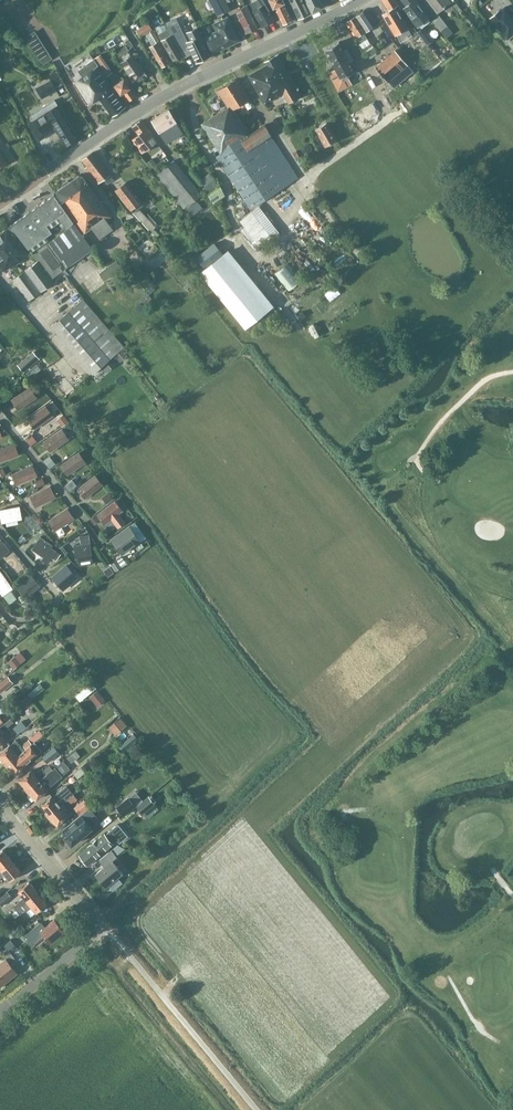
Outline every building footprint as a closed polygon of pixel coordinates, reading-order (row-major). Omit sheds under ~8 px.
[(225,0),(209,0),(218,16),(231,10),(227,3),(225,0)] [(269,0),(256,0),(250,3),(262,26),(274,19),(269,9),(273,7),(269,0)] [(273,7),(276,6),(284,23),(292,19),(283,0),(269,0),(273,7)] [(298,18),(310,13),(304,0),(290,0),(298,18)] [(323,6),(321,0),(307,0),(312,11),(323,6)] [(397,6),(399,4),(396,0),(383,0),(387,6),(385,8),(387,11),(383,14),(396,35),(409,27),(397,6)] [(430,16),(417,0),(402,0),(406,5),(403,7),(418,26),(430,16)] [(452,2),(450,0),(428,0),(438,13),(452,2)] [(245,34),(258,28),(248,4),(235,10),(239,19),(238,20),(245,34)] [(505,7),(500,10),(500,9),(491,16),(511,40),(512,38),(512,17),(505,7)] [(364,32),(374,26),(363,11),(348,21),(361,42),(368,38),(364,32)] [(164,21),(172,17),(170,12),(162,15),(164,21)] [(453,32),(440,14),(433,19),(446,37),(453,32)] [(238,36),(228,16),(212,24),(216,32),(206,37),(214,53),(240,40),(238,36)] [(173,21),(167,24),(172,32),(171,33),(178,44),(184,40),(178,29),(177,29),(173,21)] [(171,61),(152,29),(153,28),(149,22),(137,29),(141,36),(145,33),(150,41),(150,46),(154,53),(162,67),(171,61)] [(167,29),(163,22),(155,27),(159,34),(158,34),(165,47),(173,60),(182,55),(175,42),(167,29)] [(197,61),(211,54),(197,27),(190,31),(195,41),(189,44),(197,61)] [(434,40),(423,27),(418,31),(422,36),(429,44),(434,40)] [(23,38),(34,54),(44,47),(33,31),(23,38)] [(379,36),(383,43),(389,40),(384,32),(379,36)] [(422,36),(415,41),(422,50),(429,44),(422,36)] [(339,42),(325,49),(336,69),(329,72),(339,91),(352,84),(347,75),(354,71),(349,62),(353,60),(348,50),(344,52),(343,50),(339,42)] [(125,46),(115,52),(117,56),(121,62),(135,84),(148,76),(133,54),(129,48),(128,49),(125,46)] [(44,47),(34,54),(34,55),(43,63),(51,58),(44,47)] [(439,57),(432,49),(425,55),(431,63),(439,57)] [(387,82),(407,65),(395,51),(375,68),(387,82)] [(7,58),(12,63),(17,59),(12,54),(7,58)] [(100,55),(95,58),(101,68),(107,64),(100,55)] [(126,105),(107,77),(101,68),(95,58),(80,68),(84,74),(79,77),(80,78),(74,82),(87,102),(98,94),(112,115),(126,105)] [(281,59),(268,66),(269,69),(251,80),(267,107),(274,103),(275,104),(272,97),(282,91),(291,107),(304,100),(301,94),(302,93),(300,91),(299,92),(281,59)] [(57,90),(55,88),(63,84),(57,72),(48,76),(50,80),(36,87),(41,97),(57,90)] [(124,80),(121,81),(116,72),(109,77),(115,86),(115,85),(127,102),(136,96),(128,83),(127,84),(124,80)] [(261,246),(279,232),(258,204),(298,177),(272,136),(265,125),(250,134),(235,110),(232,111),(232,110),(250,98),(238,79),(219,91),(229,107),(202,124),(220,152),(217,155),(250,209),(249,210),(250,211),(240,219),(261,246)] [(276,110),(285,125),(297,118),(282,93),(279,95),(285,105),(276,110)] [(55,100),(31,114),(43,133),(54,127),(65,146),(78,138),(55,100)] [(172,138),(184,131),(170,108),(152,119),(166,142),(172,138)] [(139,134),(131,139),(142,154),(153,145),(148,138),(154,134),(142,119),(133,126),(139,134)] [(327,123),(315,129),(325,146),(337,140),(327,123)] [(39,149),(45,158),(56,152),(51,142),(39,149)] [(108,184),(114,179),(93,151),(83,159),(88,166),(86,167),(98,184),(104,179),(108,184)] [(152,158),(147,162),(152,167),(157,163),(152,158)] [(202,194),(184,171),(183,172),(172,159),(156,172),(185,208),(196,199),(202,194)] [(106,219),(112,216),(94,190),(93,190),(83,176),(79,175),(70,182),(68,180),(63,183),(63,186),(58,190),(57,194),(84,233),(92,227),(100,238),(113,229),(106,219)] [(214,179),(204,187),(208,192),(218,184),(214,179)] [(147,216),(137,205),(142,201),(127,181),(116,190),(130,209),(155,237),(159,233),(155,228),(158,225),(149,214),(147,216)] [(12,224),(38,261),(40,259),(53,277),(93,249),(54,194),(12,224)] [(196,199),(185,208),(192,217),(203,208),(196,199)] [(28,255),(15,237),(17,235),(10,226),(0,234),(0,267),(3,271),(10,266),(11,268),(28,255)] [(215,243),(197,258),(205,268),(223,253),(215,243)] [(205,268),(200,272),(246,329),(274,305),(228,249),(223,253),(205,268)] [(26,270),(41,291),(54,282),(38,261),(26,270)] [(288,263),(275,273),(289,291),(302,280),(288,263)] [(29,300),(41,291),(26,270),(13,279),(29,300)] [(51,326),(93,374),(101,366),(107,372),(118,362),(113,356),(125,346),(83,299),(51,326)] [(0,306),(0,317),(25,356),(38,347),(8,301),(0,306)] [(26,357),(18,364),(25,372),(33,365),(26,357)] [(36,363),(26,372),(31,378),(41,369),(36,363)] [(43,372),(39,376),(43,381),(48,377),(43,372)] [(23,406),(37,397),(30,387),(12,399),(16,404),(20,401),(23,406)] [(3,411),(8,408),(5,403),(0,406),(0,407),(3,411)] [(47,406),(28,419),(32,424),(36,420),(40,425),(53,415),(47,406)] [(63,426),(69,422),(65,415),(58,420),(63,426)] [(44,441),(48,446),(52,443),(55,448),(69,439),(62,429),(44,441)] [(31,438),(27,442),(31,447),(35,443),(31,438)] [(19,455),(15,444),(0,449),(0,455),(1,455),(3,460),(19,455)] [(61,465),(64,469),(69,466),(72,471),(85,462),(79,452),(61,465)] [(43,462),(49,469),(54,464),(49,457),(43,462)] [(20,477),(22,482),(37,475),(32,465),(12,474),(15,479),(20,477)] [(90,494),(102,484),(95,475),(78,489),(82,493),(86,490),(90,494)] [(42,478),(37,480),(39,487),(45,484),(42,478)] [(71,482),(65,488),(68,492),(75,487),(71,482)] [(41,504),(55,497),(50,486),(31,496),(33,502),(38,499),(41,504)] [(107,504),(113,499),(109,493),(103,498),(107,504)] [(115,501),(98,515),(102,519),(106,516),(109,520),(111,519),(118,527),(124,522),(118,514),(122,510),(115,501)] [(0,509),(0,514),(2,522),(22,518),(21,513),(20,505),(0,509)] [(60,527),(74,518),(68,509),(49,520),(53,525),(57,522),(60,527)] [(81,522),(76,526),(80,532),(85,528),(81,522)] [(30,537),(40,529),(36,524),(26,532),(30,537)] [(130,547),(140,541),(130,527),(112,540),(122,554),(131,548),(130,547)] [(80,544),(74,545),(77,563),(79,565),(93,563),(90,543),(90,535),(80,536),(80,544)] [(43,559),(48,563),(52,558),(57,551),(51,547),(53,545),(41,537),(33,548),(45,556),(43,559)] [(9,550),(1,539),(0,540),(0,557),(9,550)] [(57,551),(52,558),(56,560),(61,554),(57,551)] [(115,571),(126,564),(122,557),(111,564),(115,571)] [(67,565),(52,577),(63,589),(77,577),(67,565)] [(114,573),(110,568),(104,572),(108,577),(114,573)] [(3,596),(14,588),(0,569),(0,593),(3,596)] [(30,594),(40,586),(29,573),(24,577),(25,579),(18,586),(29,600),(32,597),(30,594)] [(8,662),(14,669),(21,663),(15,656),(8,662)] [(0,682),(0,694),(14,683),(8,676),(0,682)] [(94,685),(84,693),(87,696),(96,688),(94,685)] [(89,697),(98,706),(106,699),(98,690),(89,697)] [(25,697),(20,701),(24,706),(30,702),(25,697)] [(5,738),(2,734),(4,732),(10,728),(8,726),(13,722),(10,718),(5,722),(0,726),(0,743),(5,738)] [(113,724),(119,732),(127,726),(121,718),(113,724)] [(27,727),(27,726),(22,720),(14,727),(19,733),(27,727)] [(129,737),(134,734),(129,729),(125,732),(129,737)] [(28,739),(22,744),(25,748),(34,741),(43,734),(40,730),(28,739)] [(129,737),(119,746),(124,752),(134,743),(129,737)] [(146,750),(155,743),(150,737),(141,745),(146,750)] [(0,753),(0,757),(6,764),(20,752),(24,749),(16,739),(10,744),(0,753)] [(6,764),(14,774),(43,750),(34,741),(25,748),(24,749),(20,752),(6,764)] [(54,746),(42,756),(47,762),(59,753),(54,746)] [(147,753),(143,747),(137,751),(142,757),(147,753)] [(75,750),(67,757),(71,762),(79,755),(75,750)] [(30,764),(32,768),(41,764),(39,759),(30,764)] [(27,790),(57,766),(53,762),(44,769),(43,767),(35,773),(31,770),(19,780),(27,790)] [(63,774),(57,766),(27,790),(35,799),(47,789),(47,788),(63,774)] [(81,767),(73,773),(77,777),(84,771),(81,767)] [(68,799),(74,794),(66,785),(53,796),(52,795),(40,805),(48,815),(63,803),(68,799)] [(68,799),(71,803),(77,798),(74,794),(68,799)] [(148,796),(136,806),(143,813),(155,803),(148,796)] [(129,797),(117,807),(125,816),(136,806),(129,797)] [(84,799),(74,808),(79,814),(89,806),(84,799)] [(67,809),(63,803),(48,815),(56,825),(69,814),(65,810),(67,809)] [(88,808),(62,830),(67,835),(65,836),(66,838),(65,839),(69,844),(71,843),(72,844),(97,823),(90,814),(92,813),(88,808)] [(105,833),(98,839),(80,853),(88,864),(107,849),(117,840),(120,843),(128,836),(118,825),(106,835),(105,833)] [(12,861),(3,850),(0,853),(0,868),(1,869),(2,870),(12,861)] [(106,886),(123,872),(114,861),(117,859),(110,851),(102,857),(108,864),(96,873),(106,886)] [(21,872),(12,861),(2,870),(1,869),(0,870),(0,877),(5,873),(10,880),(21,872)] [(12,914),(39,893),(30,882),(19,891),(24,897),(18,902),(19,902),(13,907),(16,910),(12,914)] [(0,897),(0,904),(1,906),(12,897),(8,891),(0,897)] [(37,912),(47,904),(39,893),(12,914),(16,918),(25,911),(26,912),(32,907),(37,912)] [(51,942),(64,931),(54,919),(45,927),(41,922),(25,936),(28,941),(32,946),(35,944),(37,946),(47,938),(51,942)] [(9,932),(7,933),(11,938),(13,936),(14,937),(25,928),(20,922),(9,931),(9,932)] [(10,940),(3,946),(7,951),(8,950),(14,945),(10,940)] [(17,962),(8,950),(7,951),(2,956),(5,960),(0,964),(0,987),(17,973),(11,966),(17,962)]
